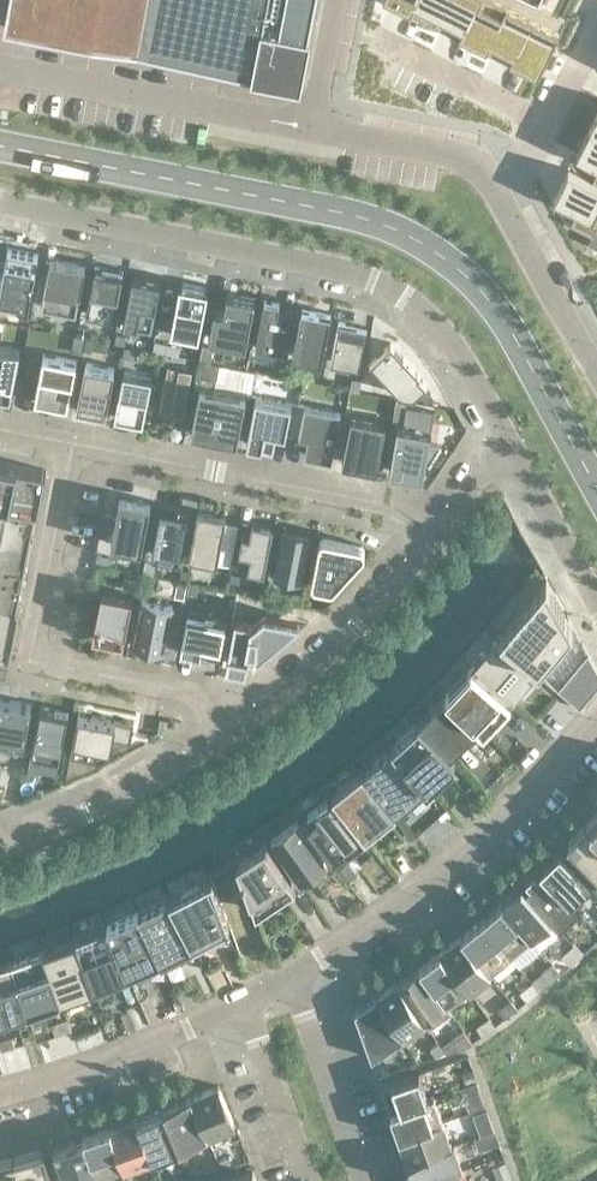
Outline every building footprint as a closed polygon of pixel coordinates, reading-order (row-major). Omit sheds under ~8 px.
[(17,31),(250,77),(250,79),(301,89),(311,37),(308,37),(312,16),(315,0),(23,0),(17,31)] [(409,8),(413,0),(392,0),(409,8)] [(409,8),(434,21),(444,0),(413,0),(409,8)] [(434,21),(459,34),(476,0),(444,0),(434,21)] [(459,34),(485,46),(506,3),(500,0),(476,0),(459,34)] [(506,3),(485,46),(510,59),(532,16),(506,3)] [(532,16),(510,59),(537,72),(558,29),(532,16)] [(575,153),(596,164),(596,129),(589,125),(575,153)] [(553,197),(577,209),(570,224),(592,235),(596,226),(596,184),(591,181),(592,180),(568,168),(553,197)] [(7,249),(0,285),(0,305),(27,311),(38,255),(7,249)] [(85,264),(50,257),(41,305),(76,311),(85,264)] [(123,272),(94,266),(85,313),(113,319),(123,272)] [(160,279),(132,273),(123,321),(151,326),(160,279)] [(207,288),(179,283),(170,330),(198,335),(207,288)] [(213,308),(208,337),(245,345),(255,297),(226,292),(223,310),(213,308)] [(279,303),(264,300),(255,346),(283,352),(290,314),(277,312),(279,303)] [(330,312),(302,307),(293,354),(321,359),(330,312)] [(338,321),(330,361),(359,367),(366,327),(338,321)] [(90,328),(78,326),(77,335),(88,337),(90,328)] [(126,335),(116,333),(114,343),(124,345),(126,335)] [(72,337),(69,352),(80,354),(83,340),(72,337)] [(86,340),(84,352),(90,353),(93,341),(86,340)] [(390,342),(369,362),(399,394),(413,397),(426,384),(418,376),(420,374),(390,342)] [(0,346),(0,395),(10,397),(19,349),(0,346)] [(125,347),(123,357),(136,359),(138,350),(125,347)] [(209,348),(201,347),(198,360),(207,361),(209,348)] [(76,360),(43,354),(34,401),(67,408),(76,360)] [(85,362),(76,409),(104,415),(114,368),(85,362)] [(201,363),(198,377),(216,380),(219,366),(201,363)] [(183,416),(191,370),(167,366),(158,411),(183,416)] [(228,367),(223,390),(245,394),(249,372),(228,367)] [(124,370),(123,370),(114,417),(115,417),(115,416),(141,421),(141,422),(142,422),(151,375),(150,375),(124,370)] [(361,380),(352,378),(349,390),(359,391),(361,380)] [(223,390),(199,385),(190,431),(236,440),(245,394),(223,390)] [(424,401),(432,394),(425,386),(417,393),(424,401)] [(291,402),(255,395),(246,443),(273,448),(276,431),(285,433),(291,402)] [(340,412),(304,405),(298,436),(307,437),(304,454),(331,459),(340,412)] [(350,414),(341,461),(376,468),(385,421),(350,414)] [(396,425),(387,470),(420,477),(423,461),(428,462),(428,463),(429,463),(440,446),(439,445),(438,446),(426,444),(429,431),(430,432),(431,430),(422,428),(415,425),(414,426),(395,423),(395,425),(396,425)] [(0,461),(0,500),(35,507),(38,508),(45,469),(0,461)] [(119,496),(110,543),(141,549),(150,502),(119,496)] [(10,652),(19,602),(16,602),(35,507),(0,500),(0,650),(10,652)] [(187,510),(160,504),(151,551),(178,556),(187,510)] [(225,517),(197,511),(188,559),(216,564),(225,517)] [(251,522),(249,536),(242,535),(235,568),(263,573),(273,526),(251,522)] [(282,528),(273,575),(301,581),(310,533),(282,528)] [(346,543),(320,538),(315,566),(329,569),(342,575),(362,553),(362,552),(363,551),(363,550),(363,549),(363,548),(363,547),(362,546),(361,545),(359,544),(347,541),(346,543)] [(109,556),(97,554),(95,563),(108,565),(109,556)] [(155,563),(144,561),(142,573),(153,575),(155,563)] [(182,571),(181,580),(190,582),(191,573),(182,571)] [(232,575),(231,583),(240,585),(241,577),(232,575)] [(546,578),(499,634),(538,666),(572,626),(546,578)] [(188,583),(177,581),(174,594),(185,596),(188,583)] [(189,585),(187,594),(197,596),(198,587),(189,585)] [(99,609),(97,609),(95,619),(97,620),(92,638),(112,640),(114,630),(125,632),(126,616),(132,596),(113,595),(101,591),(99,609)] [(142,598),(132,646),(163,652),(172,604),(142,598)] [(226,615),(188,608),(180,652),(217,659),(226,615)] [(227,661),(226,664),(245,668),(246,665),(295,623),(299,619),(264,613),(254,620),(235,617),(227,661)] [(496,638),(471,666),(510,702),(536,672),(496,638)] [(471,666),(445,694),(478,726),(483,731),(510,702),(471,666)] [(567,673),(555,688),(579,708),(591,693),(567,673)] [(478,726),(445,694),(418,721),(450,754),(478,726)] [(0,698),(0,735),(24,739),(31,704),(0,698)] [(30,759),(58,765),(68,711),(40,706),(30,759)] [(133,724),(78,713),(70,750),(97,755),(98,746),(110,748),(112,739),(130,742),(133,724)] [(418,721),(390,746),(425,785),(455,759),(450,754),(418,721)] [(425,785),(390,746),(362,771),(394,809),(395,811),(426,786),(425,785)] [(393,810),(362,771),(359,773),(335,792),(332,794),(364,833),(363,834),(364,835),(365,834),(365,833),(374,826),(374,827),(376,825),(382,820),(383,820),(384,819),(393,811),(393,812),(395,811),(394,809),(393,810)] [(337,856),(348,848),(349,848),(348,847),(359,839),(360,840),(364,836),(364,835),(363,834),(332,794),(328,797),(328,798),(317,807),(317,806),(307,813),(302,816),(332,859),(337,856)] [(327,861),(297,820),(271,838),(300,882),(301,881),(301,880),(312,873),(314,872),(313,871),(327,861)] [(591,827),(586,822),(584,825),(590,830),(573,846),(568,841),(566,843),(596,875),(596,822),(591,827)] [(295,885),(266,841),(237,860),(255,911),(295,885)] [(559,850),(539,869),(570,902),(591,882),(559,850)] [(348,862),(340,868),(348,880),(356,874),(348,862)] [(525,882),(529,887),(525,890),(521,886),(520,886),(559,929),(578,911),(539,869),(538,870),(543,874),(539,878),(534,873),(525,882)] [(210,875),(170,896),(168,897),(192,944),(193,943),(228,924),(228,925),(229,924),(211,874),(210,874),(210,875)] [(530,938),(550,920),(520,886),(500,903),(530,938)] [(168,897),(138,911),(160,959),(192,944),(168,897)] [(530,938),(500,903),(481,920),(510,956),(530,938)] [(160,959),(138,911),(106,925),(127,974),(160,959)] [(481,920),(460,936),(489,973),(489,972),(510,956),(481,920)] [(127,974),(106,925),(75,938),(94,987),(127,974)] [(460,936),(440,952),(467,989),(469,991),(491,974),(489,972),(489,973),(460,936)] [(94,987),(75,938),(43,949),(60,999),(94,987)] [(570,964),(581,955),(573,945),(562,954),(570,964)] [(26,1011),(32,1030),(45,1025),(39,1006),(60,999),(43,949),(10,960),(26,1011)] [(467,989),(440,952),(419,967),(446,1005),(467,989)] [(10,960),(0,963),(0,1018),(26,1011),(10,960)] [(550,981),(560,973),(552,964),(542,971),(550,981)] [(447,1007),(446,1005),(419,967),(398,982),(425,1022),(429,1028),(451,1013),(447,1007)] [(398,982),(376,997),(403,1037),(425,1022),(398,982)] [(527,1000),(539,990),(532,982),(520,991),(527,1000)] [(359,1008),(354,1011),(371,1058),(379,1053),(381,1053),(380,1052),(394,1043),(394,1044),(395,1043),(403,1037),(376,997),(372,1000),(372,999),(370,1000),(371,1000),(360,1008),(359,1007),(358,1008),(359,1008)] [(505,1017),(517,1008),(510,1000),(499,1009),(505,1017)] [(483,1034),(495,1026),(489,1018),(477,1026),(483,1034)] [(66,1019),(51,1024),(54,1034),(69,1029),(66,1019)] [(463,1030),(441,1045),(447,1053),(466,1046),(472,1042),(463,1030)] [(1,1050),(14,1046),(12,1037),(0,1041),(0,1048),(1,1050)] [(430,1048),(436,1057),(447,1053),(439,1042),(430,1048)] [(477,1082),(473,1071),(463,1074),(467,1085),(477,1082)] [(381,1086),(390,1112),(428,1099),(419,1073),(381,1086)] [(485,1106),(477,1082),(467,1085),(460,1087),(469,1112),(485,1106)] [(218,1085),(190,1097),(207,1136),(235,1124),(218,1085)] [(190,1097),(164,1108),(180,1148),(207,1136),(190,1097)] [(428,1099),(390,1112),(399,1137),(442,1121),(434,1097),(428,1099)] [(164,1108),(137,1118),(152,1158),(180,1148),(164,1108)] [(480,1135),(494,1130),(487,1111),(474,1116),(480,1135)] [(137,1118),(110,1128),(123,1166),(123,1167),(123,1169),(152,1158),(137,1118)] [(442,1121),(399,1137),(408,1161),(451,1146),(442,1121)] [(110,1128),(82,1138),(95,1176),(96,1176),(123,1167),(123,1166),(110,1128)] [(498,1143),(494,1130),(480,1135),(480,1136),(484,1148),(498,1143)] [(53,1147),(64,1180),(87,1180),(97,1178),(96,1176),(95,1176),(82,1138),(53,1147)] [(408,1161),(415,1180),(429,1180),(462,1169),(453,1145),(451,1146),(408,1161)] [(44,1150),(12,1159),(0,1161),(0,1180),(52,1180),(44,1150)] [(218,1160),(222,1171),(231,1168),(227,1157),(218,1160)] [(505,1162),(493,1166),(499,1180),(500,1180),(510,1177),(505,1162)] [(219,1180),(256,1180),(252,1169),(219,1180)] [(429,1180),(466,1180),(462,1169),(429,1180)]
